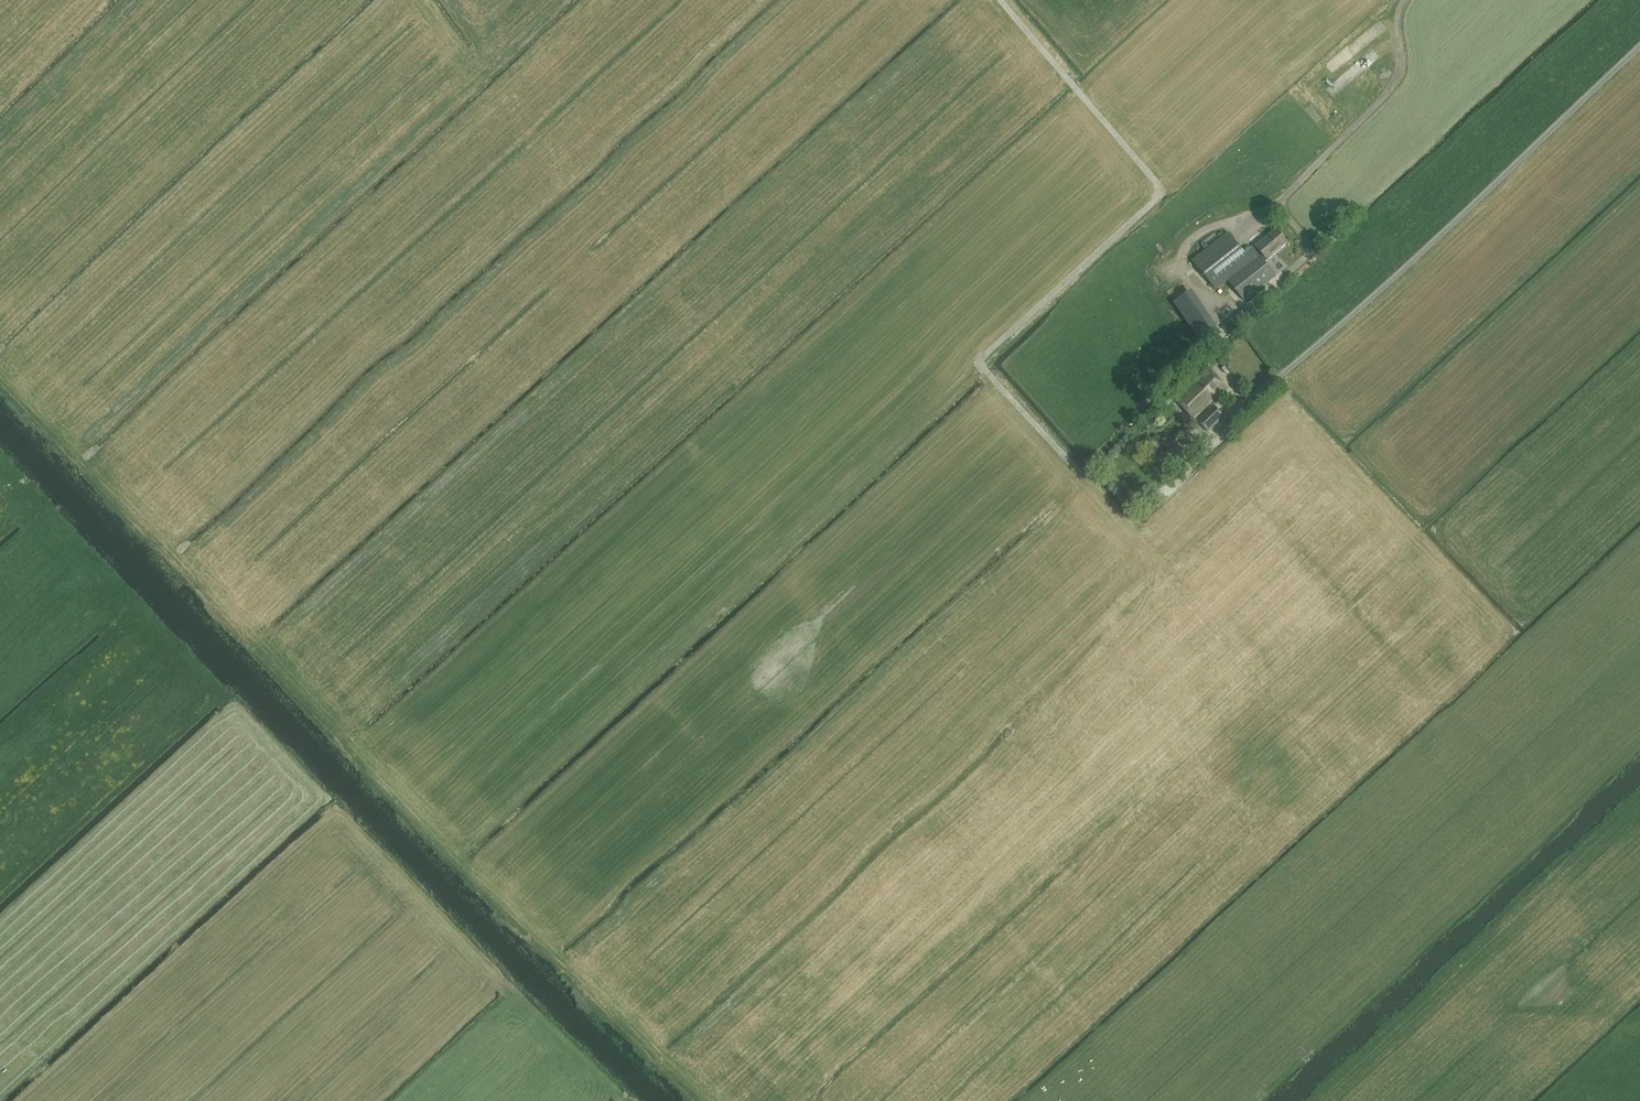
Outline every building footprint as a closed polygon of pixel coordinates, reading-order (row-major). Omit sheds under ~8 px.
[(1244,253),(1235,241),(1228,232),(1193,260),(1216,290),(1251,262),(1253,264),(1230,282),(1247,303),(1277,277),(1264,262),(1266,260),(1267,261),(1287,244),(1276,230),(1255,247),(1263,256),(1260,258),(1252,247),(1244,253)] [(1250,319),(1249,318),(1243,311),(1226,325),(1233,333),(1250,319)] [(1203,346),(1218,335),(1212,326),(1197,337),(1203,346)] [(1194,419),(1227,388),(1209,369),(1176,401),(1194,419)] [(1213,405),(1197,421),(1208,432),(1224,417),(1213,405)]
